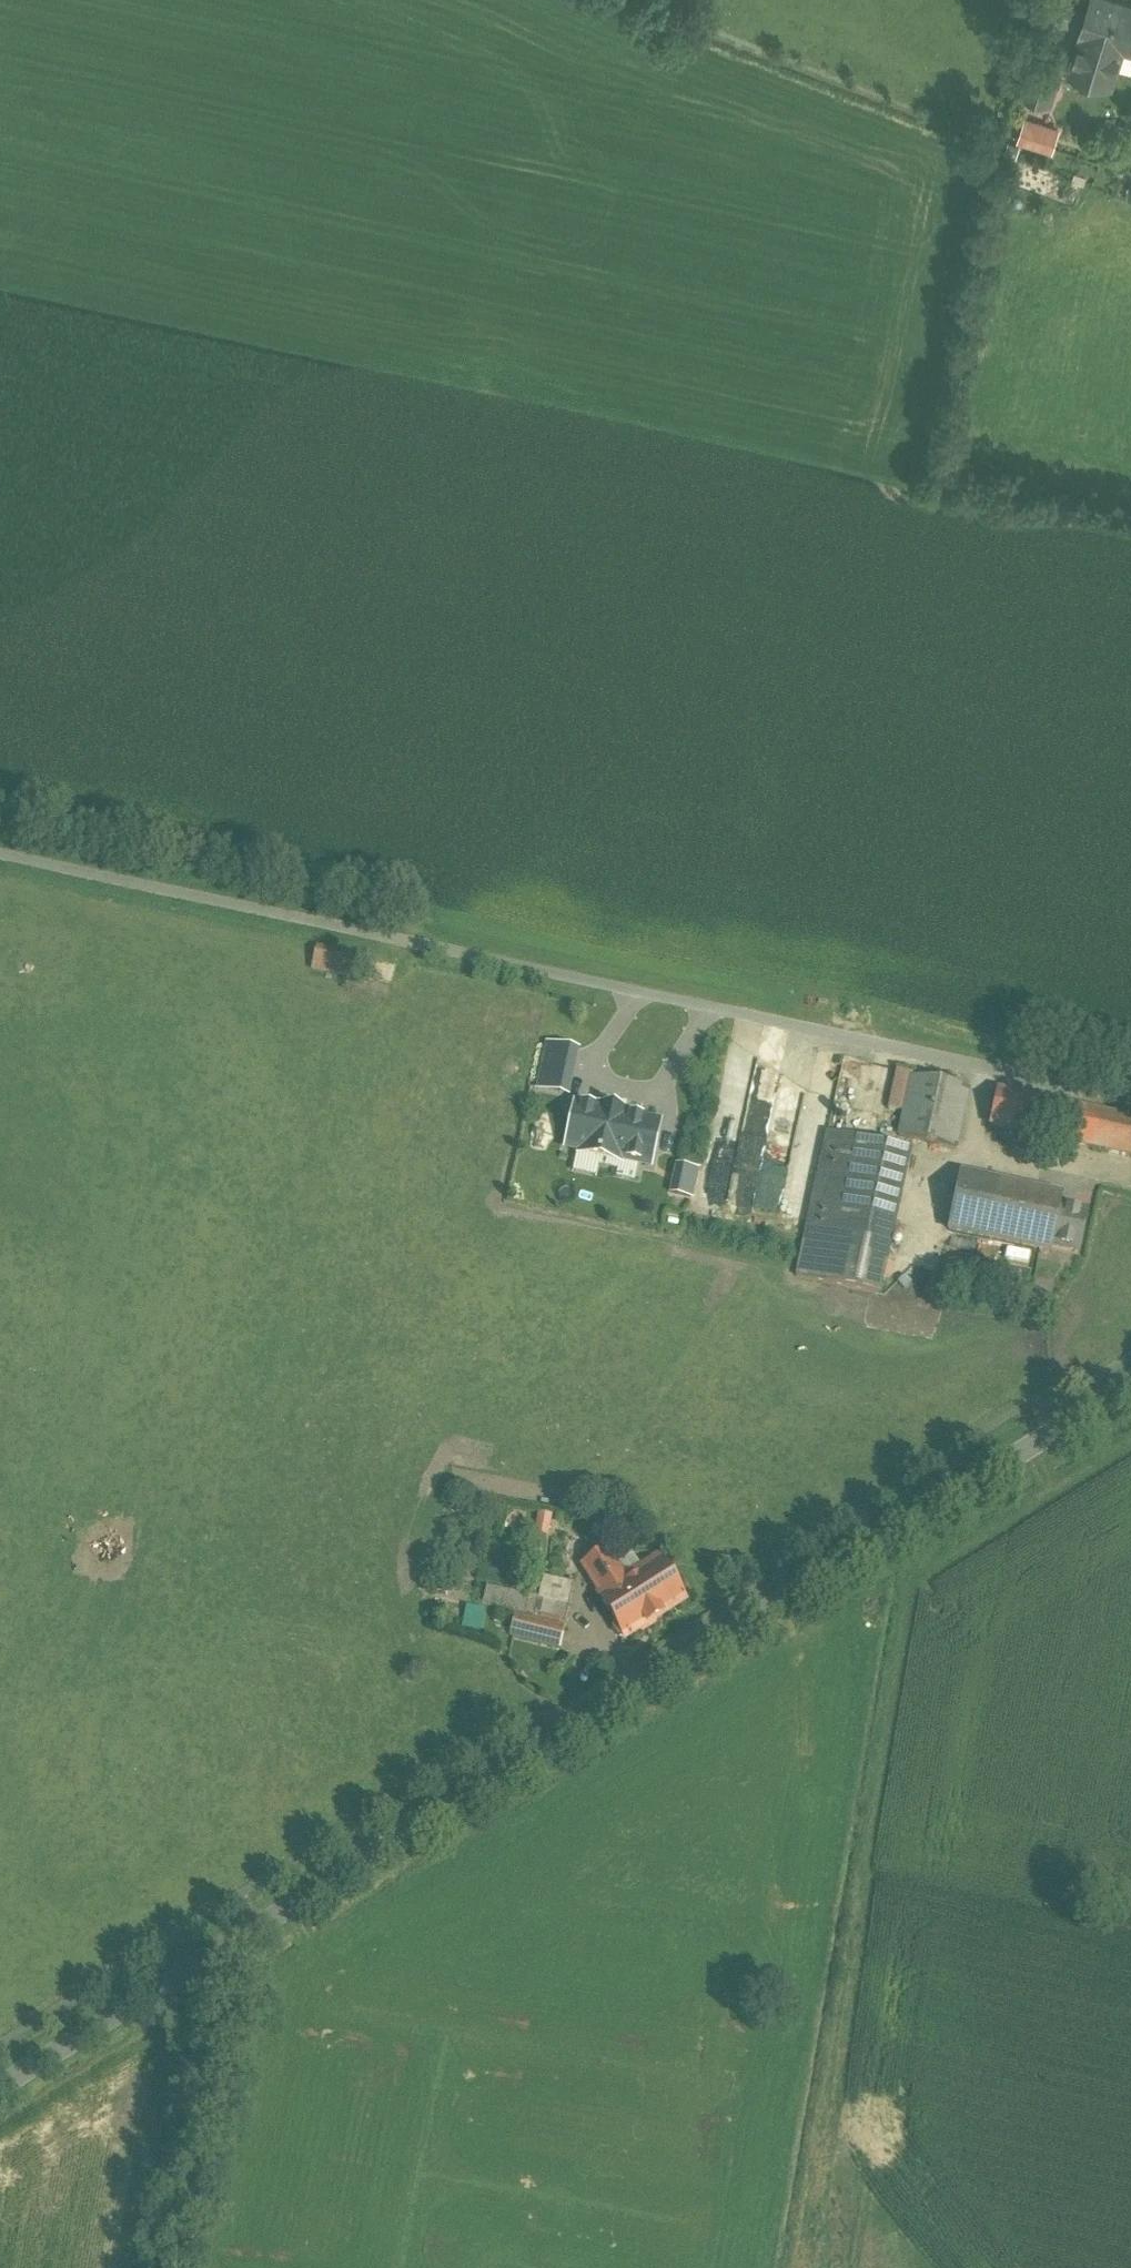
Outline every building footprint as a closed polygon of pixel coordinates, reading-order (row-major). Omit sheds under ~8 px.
[(1108,0),(1095,0),(1075,62),(1065,59),(1062,68),(1063,69),(1063,70),(1072,73),(1111,85),(1124,47),(1130,49),(1130,7),(1108,0)] [(1038,51),(1023,96),(1052,104),(1063,70),(1063,69),(1062,68),(1065,59),(1038,51)] [(569,1096),(578,1053),(548,1046),(539,1089),(569,1096)] [(969,1091),(911,1078),(899,1137),(956,1149),(969,1091)] [(997,1091),(990,1126),(1130,1158),(1130,1120),(997,1091)] [(599,1112),(577,1107),(568,1148),(581,1151),(581,1155),(603,1160),(608,1135),(614,1111),(600,1108),(599,1112)] [(608,1135),(603,1160),(620,1163),(621,1159),(650,1165),(659,1125),(625,1118),(626,1114),(614,1111),(608,1135)] [(909,1150),(828,1133),(796,1278),(878,1296),(909,1150)] [(1062,1199),(961,1177),(949,1231),(1050,1253),(1052,1246),(1059,1209),(1062,1199)] [(1086,1214),(1059,1209),(1052,1246),(1078,1251),(1086,1214)] [(592,1548),(581,1555),(587,1566),(599,1558),(592,1548)] [(587,1566),(584,1568),(601,1596),(626,1581),(608,1553),(599,1558),(587,1566)] [(601,1596),(600,1597),(626,1638),(684,1602),(658,1561),(626,1581),(601,1596)] [(575,1586),(544,1578),(538,1600),(544,1602),(541,1615),(566,1622),(575,1586)] [(482,1614),(471,1612),(468,1627),(478,1630),(482,1614)] [(565,1629),(515,1617),(510,1637),(560,1649),(565,1629)]
